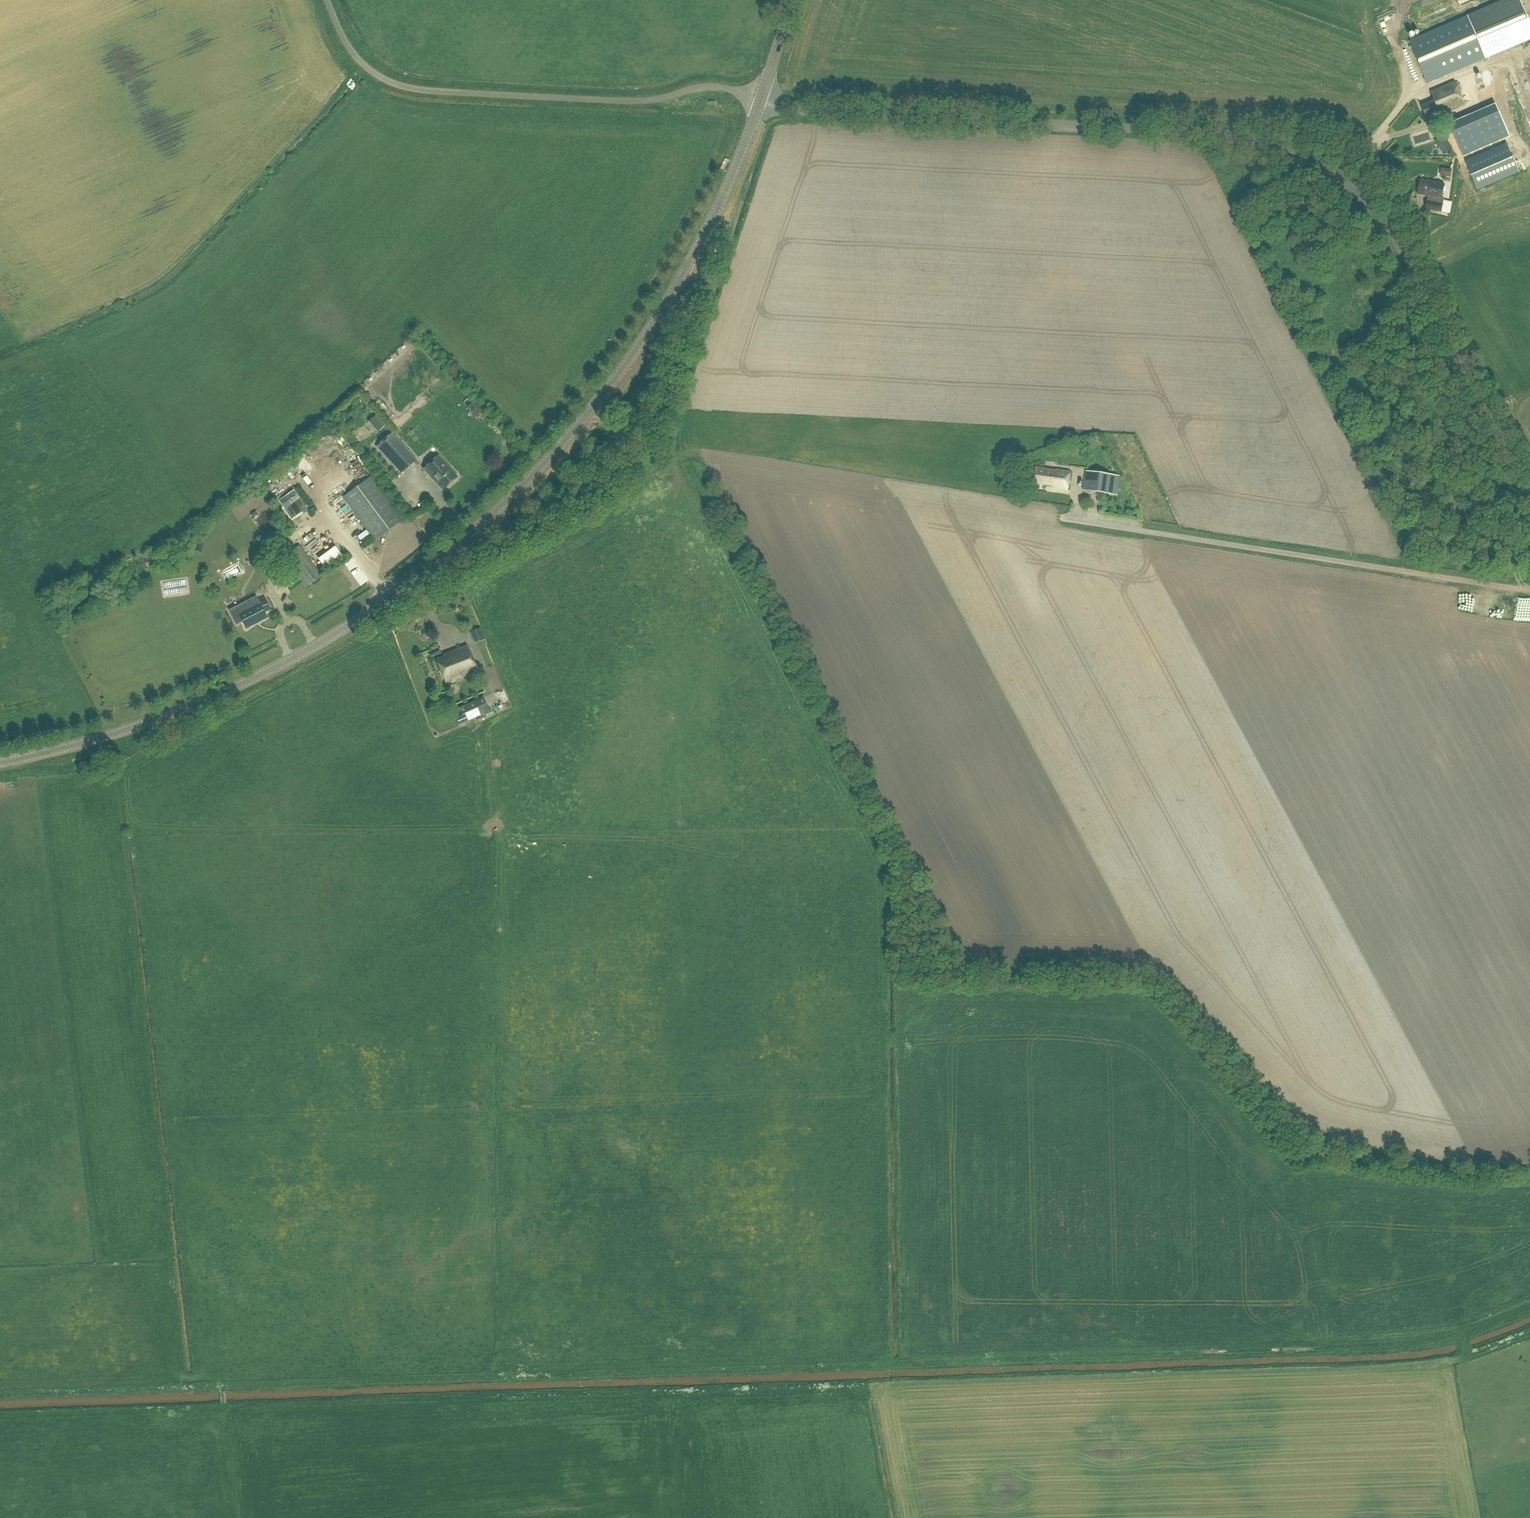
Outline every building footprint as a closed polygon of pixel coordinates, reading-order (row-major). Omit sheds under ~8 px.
[(1408,42),(1426,84),(1529,40),(1529,23),(1520,0),(1507,0),(1408,42)] [(1499,75),(1478,83),(1487,106),(1508,98),(1499,75)] [(1465,106),(1455,84),(1430,94),(1433,101),(1420,106),(1426,121),(1440,115),(1440,116),(1465,106)] [(1494,104),(1448,123),(1462,155),(1508,135),(1494,104)] [(1439,145),(1446,155),(1452,151),(1445,141),(1439,145)] [(1519,172),(1507,144),(1465,162),(1477,191),(1519,172)] [(1453,179),(1452,169),(1442,169),(1443,179),(1453,179)] [(1444,184),(1420,179),(1417,194),(1428,196),(1425,209),(1440,212),(1443,198),(1441,198),(1444,184)] [(1445,201),(1443,213),(1452,215),(1454,203),(1445,201)] [(379,415),(371,421),(379,432),(387,427),(379,415)] [(416,460),(391,433),(375,448),(399,475),(416,460)] [(424,470),(442,491),(457,477),(438,457),(424,470)] [(359,463),(363,475),(372,472),(368,460),(359,463)] [(1072,471),(1038,466),(1035,482),(1059,486),(1060,488),(1069,489),(1072,471)] [(1121,477),(1087,472),(1084,489),(1118,494),(1121,477)] [(401,520),(369,477),(341,498),(373,542),(401,520)] [(294,490),(279,502),(293,520),(308,509),(294,490)] [(320,577),(298,547),(282,558),(304,588),(320,577)] [(266,609),(262,597),(254,601),(255,604),(237,612),(243,626),(263,617),(261,611),(266,609)] [(481,627),(471,631),(475,643),(485,639),(481,627)] [(479,669),(468,644),(451,651),(452,653),(437,659),(446,683),(479,669)] [(459,708),(462,715),(487,704),(484,697),(459,708)] [(487,704),(462,715),(456,717),(460,724),(490,711),(487,704)]
